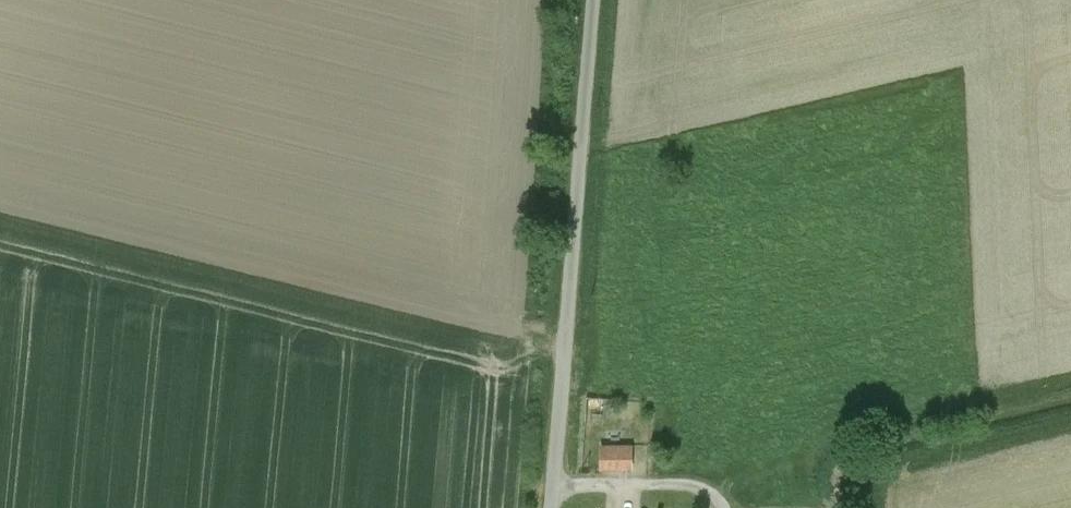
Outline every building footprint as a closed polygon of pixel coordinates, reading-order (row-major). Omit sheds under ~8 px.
[(603,444),(604,471),(638,469),(637,442),(603,444)]
